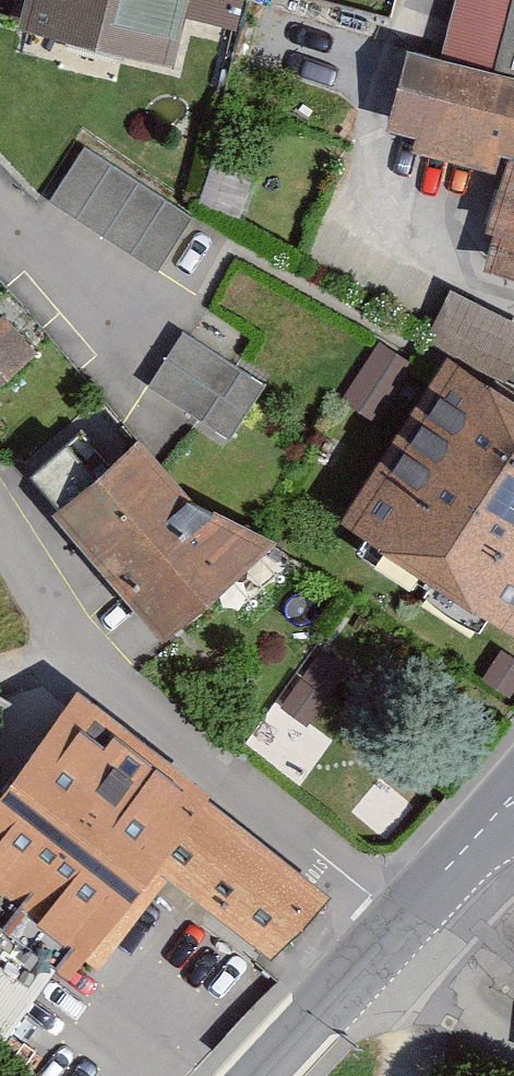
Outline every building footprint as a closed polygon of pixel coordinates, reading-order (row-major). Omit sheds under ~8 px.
[(16,30),(173,68),(190,0),(24,0),(16,30)] [(513,276),(513,76),(410,46),(386,129),(415,137),(411,150),(502,176),(487,231),(495,233),(485,267),(513,276)] [(49,202),(157,272),(193,218),(85,147),(49,202)] [(507,381),(513,367),(513,320),(451,290),(426,342),(507,381)] [(0,318),(0,387),(38,351),(4,315),(0,318)] [(148,383),(230,437),(264,385),(182,332),(148,383)] [(513,634),(513,632),(513,396),(450,355),(341,523),(513,634)] [(139,439),(52,512),(164,643),(277,544),(200,502),(139,439)] [(510,697),(513,691),(513,658),(502,649),(482,679),(510,697)] [(309,666),(285,706),(315,724),(339,684),(309,666)] [(0,792),(0,925),(69,979),(156,868),(210,799),(75,695),(0,792)] [(331,897),(210,799),(156,868),(269,956),(331,897)]
